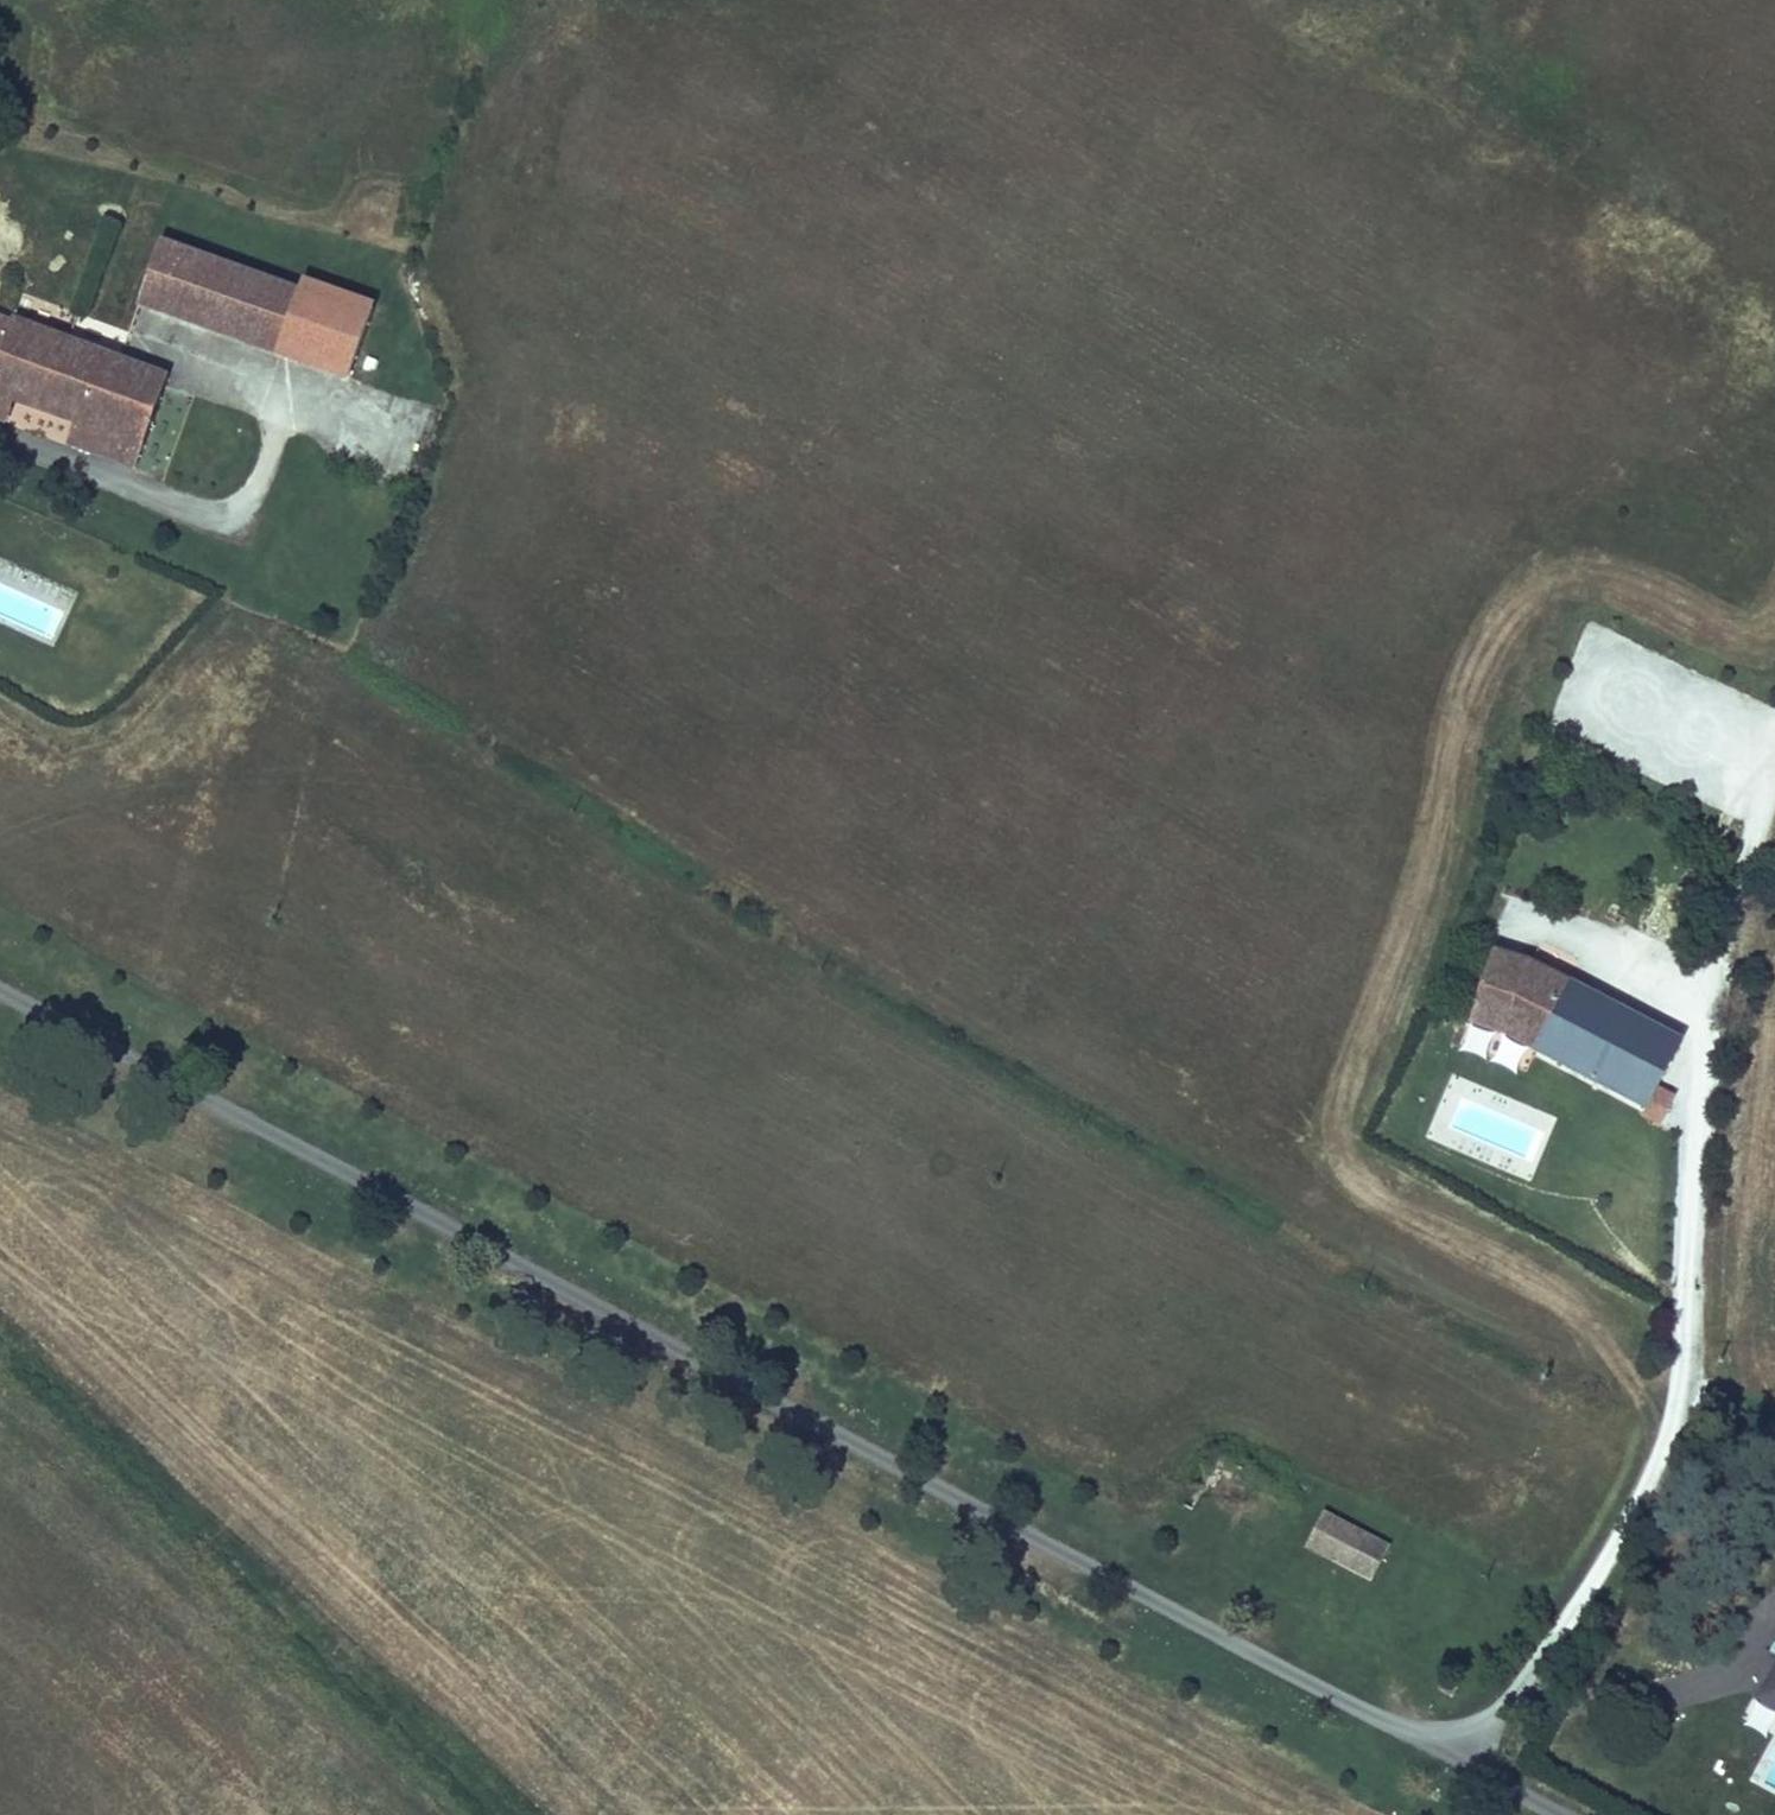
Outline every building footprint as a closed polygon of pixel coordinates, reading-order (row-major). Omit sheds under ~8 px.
[(276,350),(300,283),(162,233),(138,300),(276,350)] [(349,376),(377,299),(304,272),(300,283),(276,350),(349,376)] [(9,322),(0,346),(0,416),(2,417),(11,393),(75,417),(67,441),(132,465),(166,372),(11,315),(9,322)] [(9,322),(0,319),(0,346),(9,322)] [(1467,1021),(1505,1035),(1588,1077),(1623,1008),(1528,960),(1492,951),(1467,1021)] [(1679,1037),(1623,1008),(1588,1077),(1643,1106),(1679,1037)] [(1666,1118),(1674,1096),(1658,1090),(1650,1112),(1666,1118)] [(1391,1543),(1324,1507),(1304,1545),(1371,1580),(1391,1543)]
